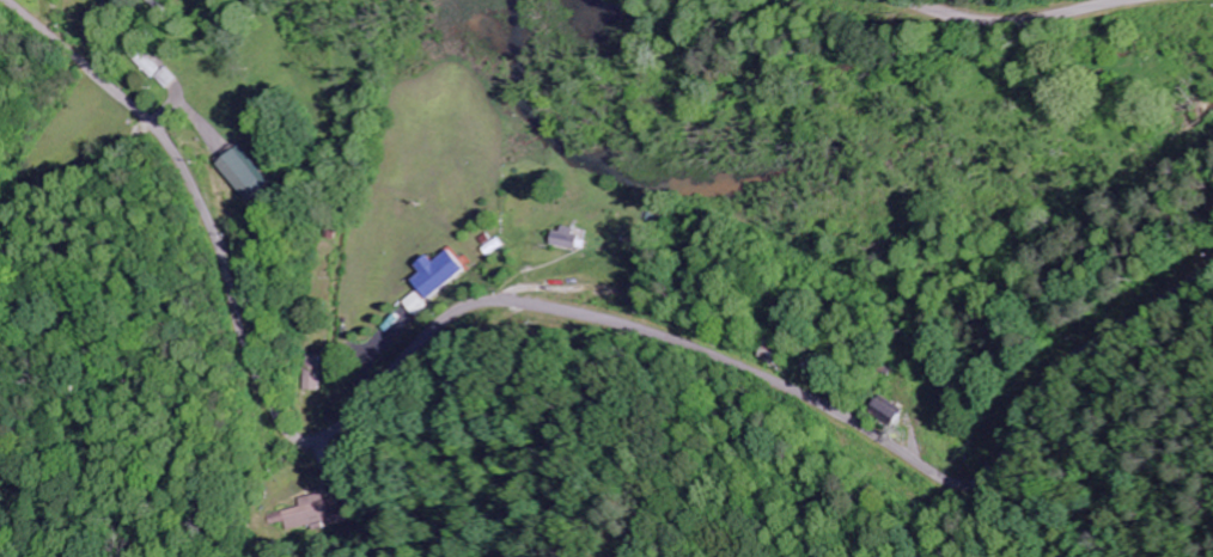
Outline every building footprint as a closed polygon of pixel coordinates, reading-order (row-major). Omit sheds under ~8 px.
[(289,183),(261,146),(234,167),(263,203),(289,183)] [(583,248),(586,232),(560,227),(557,244),(583,248)] [(437,262),(429,253),(417,263),(425,271),(415,280),(435,301),(471,269),(452,248),(437,262)] [(410,302),(424,319),(438,307),(424,290),(410,302)] [(308,390),(325,390),(326,356),(309,356),(308,390)] [(908,408),(886,394),(875,410),(897,425),(908,408)] [(310,507),(291,510),(296,531),(359,518),(355,499),(334,504),(332,492),(308,497),(310,507)]
